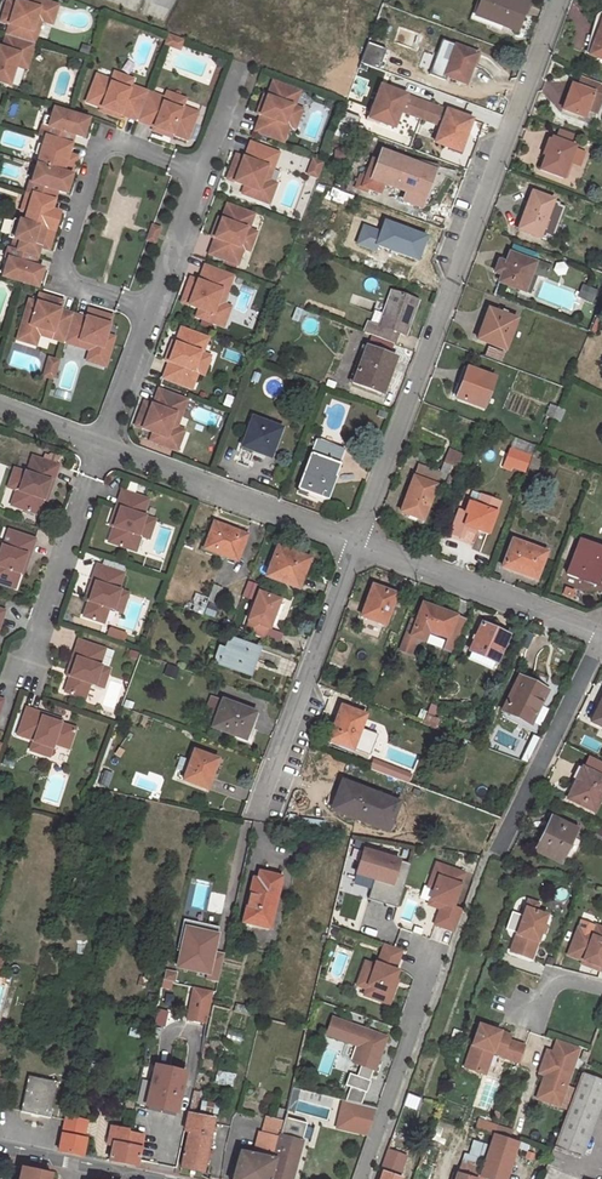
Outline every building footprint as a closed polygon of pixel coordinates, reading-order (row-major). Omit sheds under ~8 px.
[(17,3),(15,11),(7,9),(6,9),(2,24),(10,26),(7,36),(35,45),(39,34),(34,32),(38,21),(42,23),(47,24),(53,5),(37,0),(29,0),(27,6),(17,3)] [(7,9),(15,11),(17,3),(9,0),(7,9)] [(528,3),(521,0),(481,0),(476,14),(517,30),(528,3)] [(53,26),(59,7),(53,5),(47,24),(53,26)] [(38,21),(34,32),(39,34),(42,23),(38,21)] [(601,22),(589,57),(601,62),(601,22)] [(170,35),(167,44),(173,46),(176,37),(170,35)] [(18,66),(20,67),(24,56),(31,59),(33,52),(35,45),(7,36),(3,50),(0,49),(0,83),(11,87),(18,66)] [(173,46),(180,49),(183,40),(176,37),(173,46)] [(380,69),(387,49),(369,42),(362,62),(380,69)] [(466,82),(477,53),(455,44),(449,60),(445,72),(444,74),(466,82)] [(27,69),(31,59),(24,56),(20,67),(27,69)] [(449,60),(442,58),(438,69),(445,72),(449,60)] [(109,116),(118,119),(120,116),(138,123),(148,96),(129,89),(132,81),(114,74),(111,82),(108,89),(93,84),(86,104),(101,109),(110,113),(109,116)] [(109,82),(95,77),(93,84),(108,89),(111,82),(109,82)] [(260,105),(256,115),(260,116),(254,132),(283,142),(288,127),(295,129),(302,111),(293,108),(286,105),(291,90),(272,83),(267,97),(263,107),(260,105)] [(382,120),(396,126),(402,109),(408,93),(383,84),(375,103),(373,102),(368,117),(381,123),(382,120)] [(584,118),(593,94),(572,86),(563,110),(584,118)] [(291,90),(286,105),(293,108),(299,92),(291,90)] [(152,132),(161,135),(162,131),(171,135),(187,140),(194,121),(179,115),(181,108),(184,100),(166,93),(163,101),(148,96),(138,123),(153,128),(152,132)] [(408,93),(402,109),(442,125),(448,109),(408,93)] [(179,115),(194,121),(196,113),(181,108),(179,115)] [(466,137),(473,118),(448,109),(442,125),(436,141),(450,146),(449,148),(462,153),(468,138),(466,137)] [(46,138),(72,146),(75,136),(84,139),(90,120),(55,110),(52,118),(49,128),(43,126),(40,136),(46,138)] [(49,128),(52,118),(46,116),(43,126),(49,128)] [(573,146),(576,139),(558,132),(555,139),(573,146)] [(46,138),(38,166),(63,173),(69,154),(78,157),(81,148),(72,146),(46,138)] [(563,178),(575,147),(573,146),(555,139),(553,138),(541,170),(563,178)] [(261,179),(266,167),(272,169),(278,154),(249,143),(243,159),(235,156),(230,170),(236,172),(233,182),(244,187),(241,194),(263,202),(270,182),(268,181),(261,179)] [(421,205),(436,164),(415,158),(414,161),(383,150),(379,160),(375,159),(368,179),(372,180),(369,187),(382,192),(386,182),(408,191),(405,200),(421,205)] [(313,160),(308,174),(317,177),(322,163),(313,160)] [(27,193),(55,201),(57,192),(66,195),(72,176),(63,173),(38,166),(32,182),(31,182),(27,193)] [(268,181),(272,169),(266,167),(261,179),(268,181)] [(233,182),(236,172),(230,170),(226,180),(233,182)] [(268,204),(276,185),(270,182),(263,202),(268,204)] [(24,222),(46,229),(54,232),(60,213),(52,210),(55,201),(27,193),(24,202),(30,204),(27,213),(24,222)] [(540,236),(553,200),(533,193),(520,229),(540,236)] [(24,202),(21,212),(27,213),(30,204),(24,202)] [(249,252),(256,233),(248,231),(242,228),(247,214),(226,206),(220,220),(217,229),(214,228),(211,238),(214,239),(209,256),(237,266),(243,250),(249,252)] [(247,214),(242,228),(248,231),(254,216),(247,214)] [(14,238),(20,221),(14,219),(8,237),(14,238)] [(24,222),(20,221),(14,238),(11,249),(37,257),(40,247),(49,250),(54,232),(46,229),(24,222)] [(418,258),(426,237),(385,221),(377,243),(418,258)] [(2,277),(24,284),(37,287),(43,268),(34,265),(37,257),(11,249),(8,248),(5,257),(8,258),(2,277)] [(527,290),(537,263),(511,253),(507,262),(500,259),(495,272),(502,274),(500,281),(527,290)] [(216,303),(220,291),(227,293),(233,277),(204,266),(198,282),(190,278),(185,292),(192,295),(188,306),(199,310),(196,318),(217,325),(224,305),(222,305),(216,303)] [(222,305),(227,293),(220,291),(216,303),(222,305)] [(188,306),(192,295),(185,292),(181,303),(188,306)] [(405,335),(418,301),(393,292),(381,325),(370,321),(366,333),(395,344),(399,333),(405,335)] [(39,302),(47,305),(50,297),(41,294),(39,302)] [(43,329),(54,333),(53,338),(66,342),(68,337),(75,314),(61,309),(63,301),(50,297),(47,305),(39,302),(30,300),(20,334),(39,340),(41,334),(43,329)] [(222,327),(230,308),(224,305),(217,325),(222,327)] [(81,341),(92,344),(90,350),(89,355),(107,361),(118,327),(110,325),(101,322),(103,314),(89,309),(87,317),(75,314),(68,337),(66,342),(79,346),(81,341)] [(505,350),(516,319),(489,309),(478,340),(505,350)] [(101,322),(110,325),(112,317),(103,314),(101,322)] [(168,351),(165,360),(169,362),(163,378),(192,389),(198,373),(203,375),(210,356),(202,353),(196,351),(201,336),(181,328),(176,343),(172,352),(168,351)] [(41,334),(53,338),(54,333),(43,329),(41,334)] [(18,340),(37,346),(39,340),(20,334),(18,340)] [(202,353),(208,338),(201,336),(196,351),(202,353)] [(79,346),(90,350),(92,344),(81,341),(79,346)] [(383,394),(397,358),(367,346),(354,383),(383,394)] [(87,361),(105,367),(107,361),(89,355),(87,361)] [(54,378),(55,358),(42,357),(41,378),(54,378)] [(484,408),(495,377),(468,367),(456,398),(484,408)] [(144,402),(139,416),(146,419),(142,428),(153,432),(149,441),(171,449),(179,428),(176,427),(171,425),(175,414),(180,417),(187,400),(158,389),(152,405),(144,402)] [(552,405),(548,415),(554,418),(559,408),(552,405)] [(561,420),(565,410),(559,408),(554,418),(561,420)] [(176,427),(180,417),(175,414),(171,425),(176,427)] [(142,428),(146,419),(139,416),(135,425),(142,428)] [(273,457),(283,428),(255,418),(245,447),(273,457)] [(179,428),(171,449),(177,451),(185,431),(179,428)] [(328,500),(346,449),(319,439),(300,490),(328,500)] [(506,463),(513,465),(526,470),(532,455),(511,448),(505,463),(506,463)] [(465,455),(453,451),(451,456),(462,460),(465,455)] [(462,460),(451,456),(448,463),(463,468),(465,461),(462,460)] [(16,469),(10,488),(19,491),(26,493),(20,509),(40,515),(45,501),(48,491),(52,493),(61,467),(35,458),(29,474),(16,469)] [(422,465),(404,510),(426,519),(443,474),(422,465)] [(19,491),(14,506),(20,509),(26,493),(19,491)] [(118,521),(115,529),(110,544),(130,551),(135,536),(142,539),(150,542),(157,523),(145,519),(150,502),(123,493),(114,520),(118,521)] [(469,501),(466,511),(460,509),(451,533),(463,538),(467,526),(489,534),(502,501),(481,494),(478,504),(469,501)] [(239,559),(248,534),(217,523),(207,547),(239,559)] [(25,566),(29,567),(37,540),(11,531),(5,549),(0,547),(0,568),(2,569),(0,574),(0,585),(16,591),(21,575),(25,566)] [(135,536),(130,551),(137,553),(142,539),(135,536)] [(601,579),(601,543),(589,537),(572,571),(584,577),(586,573),(601,581),(601,579)] [(537,579),(547,552),(515,540),(505,567),(537,579)] [(311,557),(279,546),(269,574),(297,584),(303,568),(306,569),(311,557)] [(92,594),(90,602),(84,618),(104,624),(109,609),(114,611),(116,602),(125,606),(129,596),(119,592),(125,576),(98,567),(89,593),(92,594)] [(300,585),(306,569),(303,568),(297,584),(300,585)] [(251,582),(245,597),(255,600),(260,585),(251,582)] [(370,604),(376,587),(373,586),(367,603),(370,604)] [(385,625),(396,595),(376,587),(370,604),(367,603),(362,616),(385,625)] [(251,621),(247,632),(266,639),(270,628),(271,628),(282,600),(261,592),(250,620),(251,621)] [(114,611),(122,614),(125,606),(116,602),(114,611)] [(410,626),(398,656),(408,660),(414,644),(423,647),(427,636),(445,643),(453,623),(453,622),(421,611),(415,628),(410,626)] [(445,643),(441,656),(451,659),(464,627),(453,623),(445,643)] [(498,661),(508,634),(481,624),(471,651),(498,661)] [(251,675),(261,649),(225,636),(216,662),(251,675)] [(80,642),(70,669),(74,671),(71,679),(66,693),(86,701),(91,686),(95,687),(98,679),(106,682),(110,671),(100,668),(106,651),(80,642)] [(531,724),(547,691),(520,678),(505,710),(531,724)] [(95,687),(104,690),(106,682),(98,679),(95,687)] [(246,739),(257,712),(224,700),(214,728),(246,739)] [(593,721),(601,725),(601,703),(593,721)] [(363,728),(369,714),(345,705),(331,741),(355,750),(372,756),(380,735),(363,728)] [(55,719),(29,710),(20,736),(35,741),(32,752),(43,756),(46,746),(54,749),(56,745),(71,750),(78,731),(63,725),(54,722),(55,719)] [(435,728),(439,719),(427,714),(423,723),(435,728)] [(43,756),(51,759),(54,749),(46,746),(43,756)] [(209,789),(220,759),(192,749),(180,779),(209,789)] [(409,774),(371,760),(369,767),(406,781),(409,774)] [(601,796),(601,777),(583,769),(569,798),(595,810),(601,796)] [(357,800),(361,788),(344,781),(339,793),(357,800)] [(389,831),(399,802),(361,788),(357,800),(339,793),(333,810),(389,831)] [(562,864),(577,829),(553,818),(537,852),(562,864)] [(411,864),(365,850),(358,874),(375,879),(380,880),(376,896),(388,899),(387,904),(399,907),(411,864)] [(464,873),(437,864),(432,876),(438,878),(434,889),(429,904),(441,909),(445,910),(444,915),(440,913),(436,924),(455,931),(463,910),(453,906),(464,873)] [(269,927),(281,877),(261,872),(259,880),(256,879),(245,922),(269,927)] [(428,887),(434,889),(438,878),(432,876),(428,887)] [(380,880),(375,879),(369,898),(387,904),(388,899),(376,896),(380,880)] [(538,902),(529,898),(526,906),(536,910),(538,902)] [(526,906),(511,950),(532,957),(541,930),(544,923),(547,914),(536,910),(526,906)] [(206,981),(218,983),(224,954),(217,953),(221,932),(185,925),(175,969),(207,975),(206,981)] [(576,935),(568,955),(584,960),(592,963),(591,967),(601,970),(601,967),(601,927),(597,925),(594,933),(591,940),(576,935)] [(594,933),(578,928),(576,935),(591,940),(594,933)] [(365,995),(389,1004),(396,985),(393,984),(395,979),(398,971),(395,970),(402,950),(385,943),(378,963),(376,962),(375,964),(365,962),(360,978),(370,981),(367,989),(365,995)] [(178,973),(167,971),(165,982),(176,984),(178,973)] [(370,981),(360,978),(357,985),(367,989),(370,981)] [(205,1023),(211,998),(193,994),(187,1019),(205,1023)] [(387,1037),(333,1018),(328,1034),(360,1045),(355,1062),(362,1065),(358,1075),(351,1073),(347,1085),(352,1086),(367,1092),(368,1092),(372,1080),(371,1080),(375,1069),(376,1069),(387,1037)] [(512,1034),(480,1023),(466,1066),(480,1071),(488,1049),(494,1051),(504,1054),(504,1055),(520,1061),(526,1044),(510,1039),(512,1034)] [(580,1048),(558,1040),(552,1055),(575,1063),(580,1048)] [(488,1049),(480,1071),(486,1073),(494,1051),(488,1049)] [(552,1055),(546,1053),(539,1076),(544,1078),(540,1089),(548,1092),(544,1104),(559,1109),(575,1063),(552,1055)] [(178,1110),(187,1072),(158,1066),(149,1104),(178,1110)] [(50,1116),(59,1080),(30,1073),(21,1109),(50,1116)] [(601,1101),(601,1081),(582,1074),(554,1148),(581,1158),(601,1101)] [(6,1094),(9,1080),(0,1077),(0,1092),(6,1094)] [(364,1100),(367,1092),(352,1086),(349,1095),(364,1100)] [(548,1092),(540,1089),(536,1101),(544,1104),(548,1092)] [(364,1100),(349,1095),(347,1100),(363,1103),(364,1100)] [(367,1135),(376,1106),(363,1103),(347,1100),(342,1099),(335,1128),(367,1135)] [(189,1130),(181,1166),(203,1171),(215,1118),(190,1112),(186,1129),(189,1130)] [(82,1136),(87,1119),(66,1113),(58,1149),(84,1155),(88,1138),(82,1136)] [(307,1119),(285,1113),(284,1121),(280,1138),(269,1178),(292,1178),(307,1119)] [(258,1133),(253,1154),(241,1152),(234,1178),(269,1178),(280,1138),(284,1121),(266,1116),(261,1133),(258,1133)] [(498,1126),(479,1119),(476,1129),(495,1136),(498,1126)] [(108,1143),(113,1144),(110,1160),(137,1165),(143,1136),(130,1133),(131,1129),(113,1125),(108,1143)] [(513,1131),(498,1126),(495,1136),(509,1140),(513,1131)] [(478,1177),(486,1178),(502,1178),(514,1143),(492,1135),(478,1177)] [(476,1156),(481,1157),(484,1143),(466,1140),(459,1174),(472,1176),(476,1156)] [(399,1178),(407,1155),(389,1149),(382,1171),(385,1172),(399,1178)] [(28,1168),(22,1166),(19,1176),(26,1177),(28,1168)] [(19,1176),(19,1178),(49,1178),(51,1173),(28,1168),(26,1177),(19,1176)]
